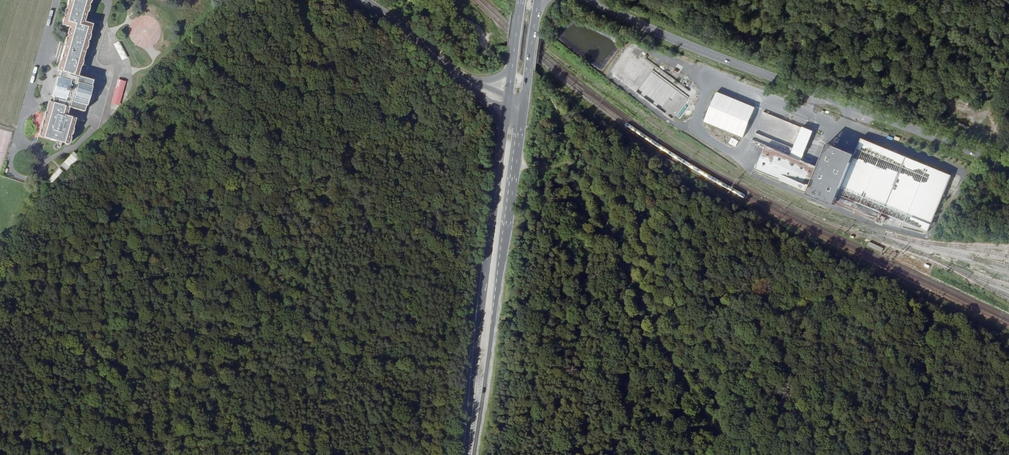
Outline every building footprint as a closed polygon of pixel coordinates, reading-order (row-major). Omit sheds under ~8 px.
[(61,72),(79,76),(93,24),(85,21),(91,0),(69,0),(69,1),(68,4),(62,25),(70,27),(65,44),(59,67),(62,71),(61,72)] [(118,41),(113,44),(120,61),(126,58),(118,41)] [(687,96),(650,71),(635,92),(672,118),(687,96)] [(49,105),(40,137),(69,144),(70,143),(76,118),(68,116),(70,107),(85,111),(87,105),(87,106),(93,86),(92,86),(94,80),(79,76),(61,72),(60,77),(58,76),(53,96),(55,96),(53,103),(49,105)] [(125,81),(117,79),(110,103),(118,105),(125,81)] [(716,93),(705,122),(765,146),(800,161),(812,132),(716,93)] [(728,143),(735,147),(738,141),(732,137),(728,143)] [(855,152),(837,196),(928,232),(952,174),(861,138),(855,152)] [(817,167),(807,191),(806,194),(833,205),(837,196),(855,152),(827,141),(817,167)] [(800,161),(765,146),(756,170),(807,191),(817,167),(800,161)] [(72,154),(64,164),(68,167),(76,158),(72,154)] [(59,170),(48,181),(51,184),(62,173),(59,170)]
